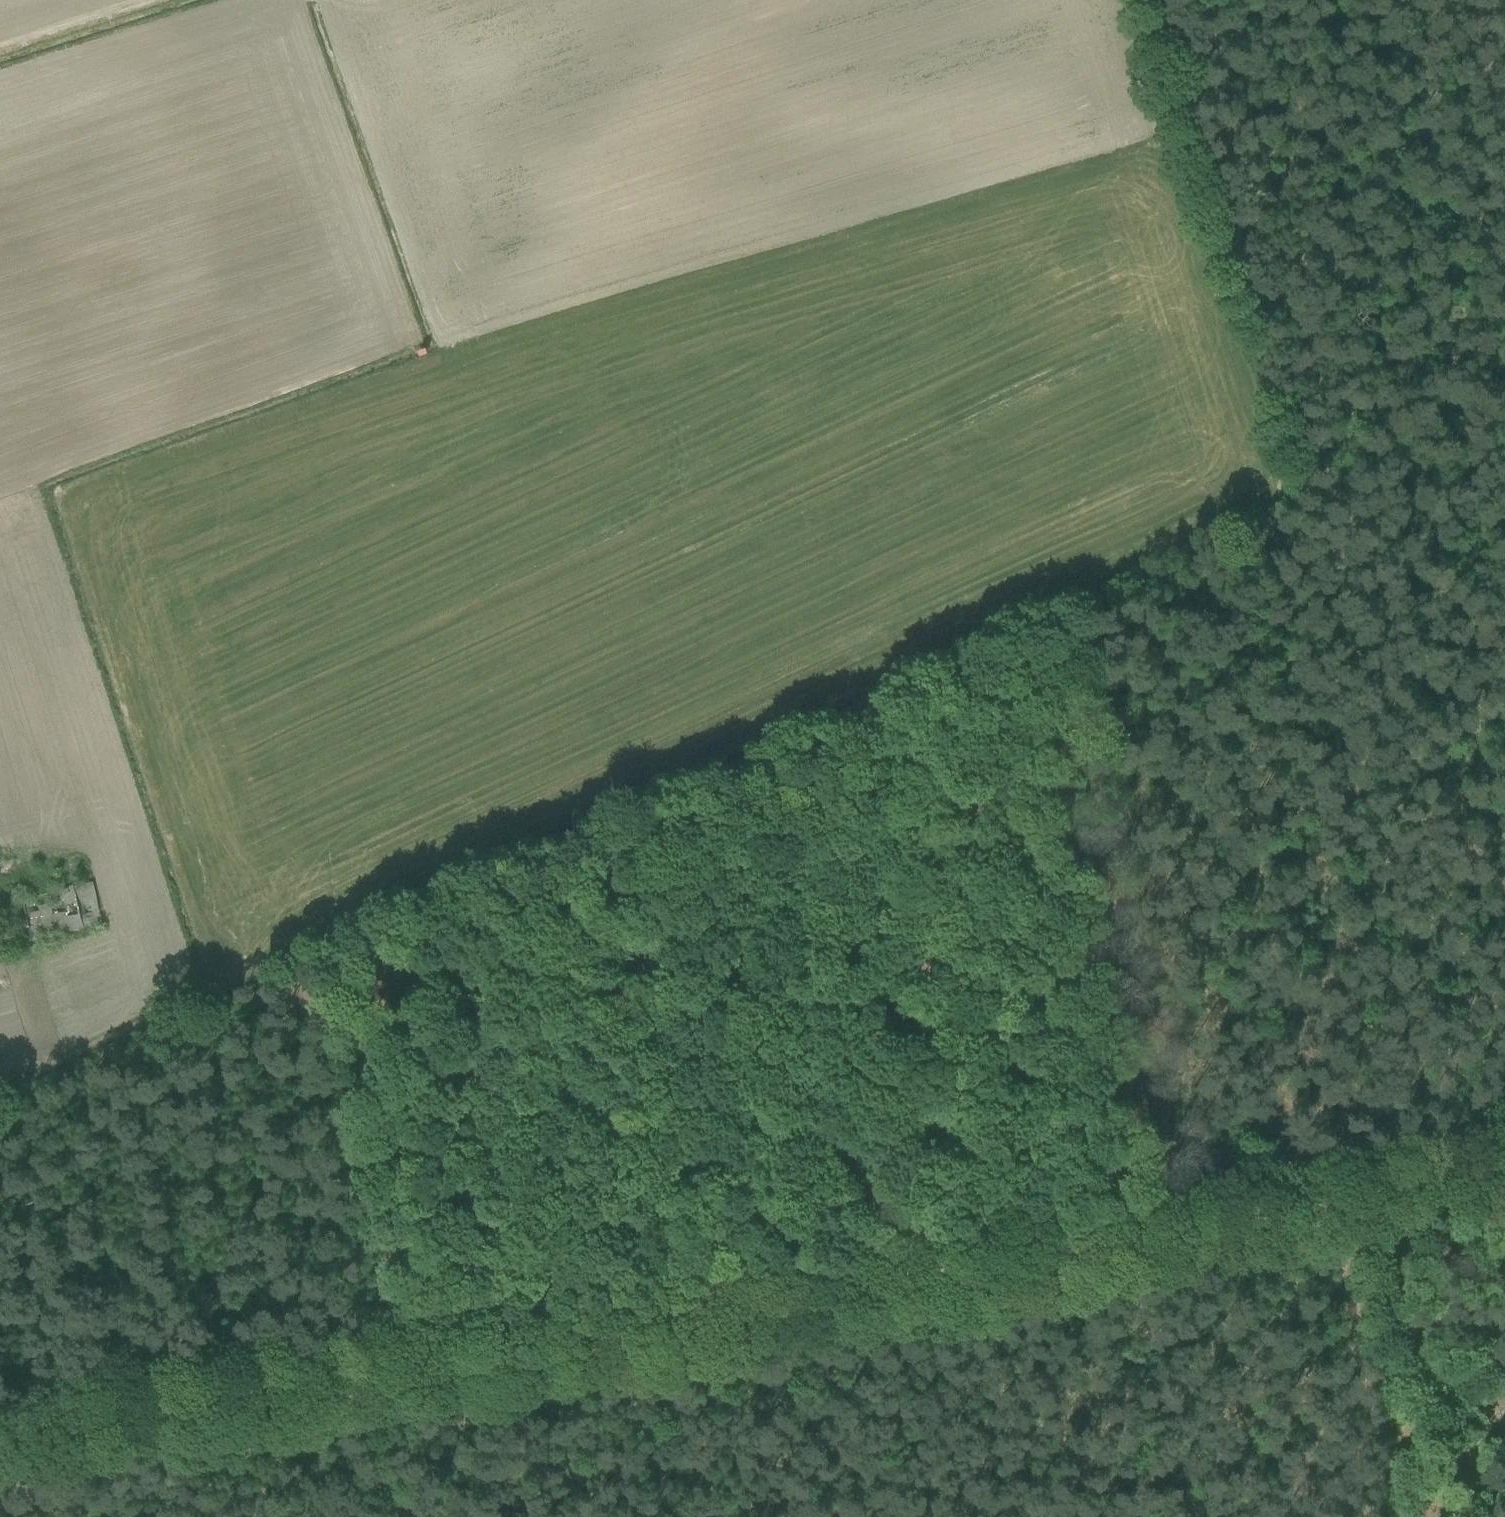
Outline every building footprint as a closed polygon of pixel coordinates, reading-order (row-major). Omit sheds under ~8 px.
[(78,891),(13,894),(14,930),(80,927),(78,891)]
